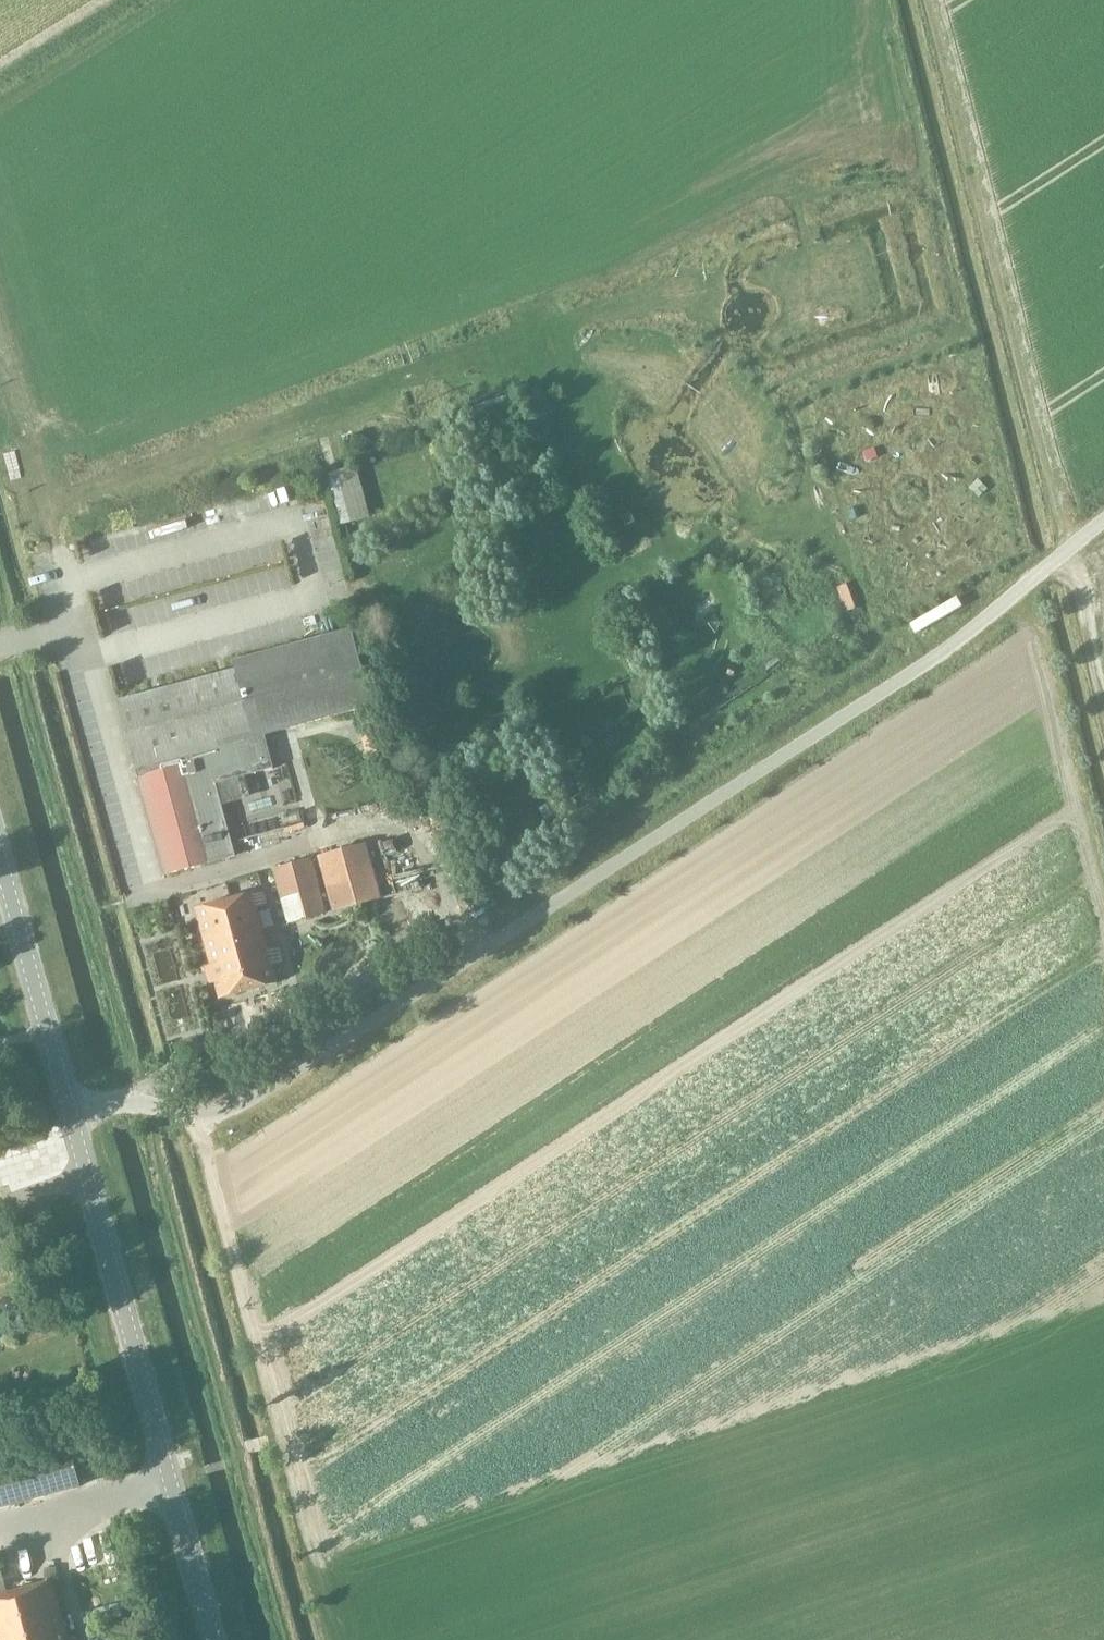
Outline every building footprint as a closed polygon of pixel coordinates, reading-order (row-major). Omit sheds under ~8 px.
[(504,395),(461,407),(462,410),(466,423),(508,411),(504,397),(504,395)] [(339,471),(353,525),(371,520),(356,466),(346,469),(339,471)] [(323,475),(338,529),(353,525),(339,471),(323,475)] [(134,697),(117,702),(121,717),(132,758),(136,771),(138,780),(141,789),(154,839),(164,874),(187,868),(211,861),(228,857),(233,855),(230,844),(223,820),(221,813),(219,806),(216,796),(213,785),(246,776),(260,772),(273,769),(270,760),(263,736),(272,733),(301,725),(342,714),(354,711),(365,708),(377,704),(361,645),(356,627),(349,629),(342,631),(330,634),(320,637),(303,641),(292,645),(231,661),(234,670),(228,671),(218,674),(169,688),(164,689),(158,691),(151,692),(134,697)] [(365,708),(354,711),(356,716),(369,763),(393,756),(383,719),(381,713),(380,709),(378,704),(377,704),(365,708)] [(216,796),(219,806),(252,798),(246,776),(213,785),(216,796)] [(343,850),(320,856),(336,911),(365,903),(382,898),(366,843),(343,850)] [(282,867),(272,869),(287,925),(326,915),(312,859),(301,862),(282,867)] [(227,902),(195,910),(199,926),(219,1001),(277,985),(272,968),(284,965),(279,947),(268,950),(257,910),(268,906),(264,892),(234,900),(227,902)] [(0,1463),(0,1508),(78,1487),(67,1445),(0,1463)] [(0,1595),(0,1639),(68,1639),(52,1581),(0,1595)]
